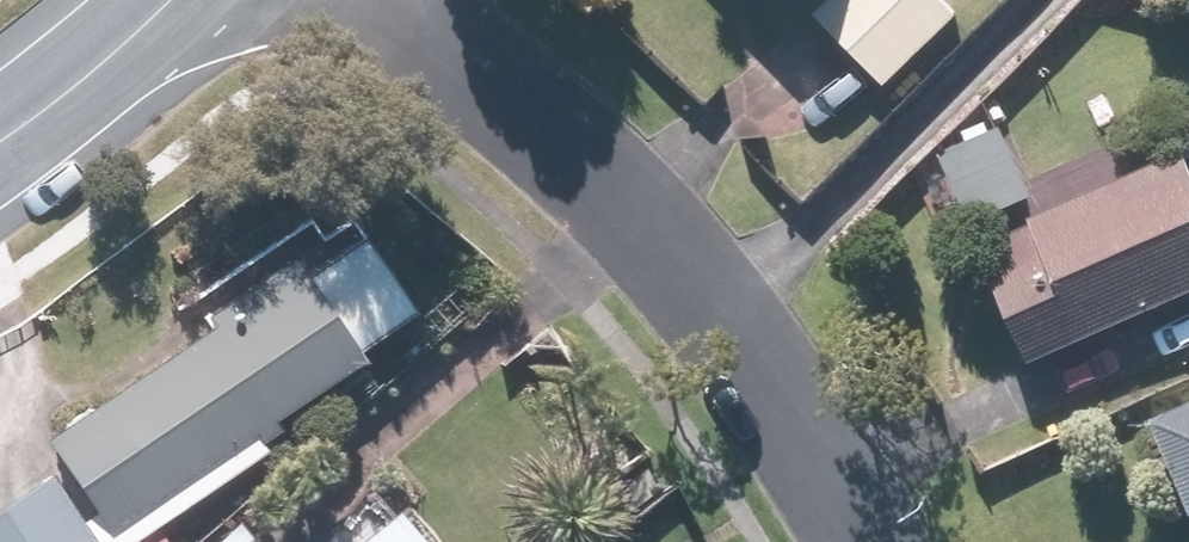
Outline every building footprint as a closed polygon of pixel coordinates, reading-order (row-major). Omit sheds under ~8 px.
[(940,0),(826,0),(809,17),(879,90),(956,17),(940,0)] [(1027,198),(993,128),(925,161),(959,230),(1027,198)] [(1188,292),(1188,182),(1176,155),(1142,171),(1123,131),(1053,164),(1071,203),(970,250),(1026,369),(1188,292)] [(261,447),(252,435),(409,317),(332,214),(33,438),(52,463),(0,503),(0,541),(134,541),(261,447)] [(1142,424),(1180,523),(1188,520),(1188,406),(1142,424)] [(380,519),(353,541),(399,541),(380,519)] [(230,527),(213,541),(243,541),(230,527)]
